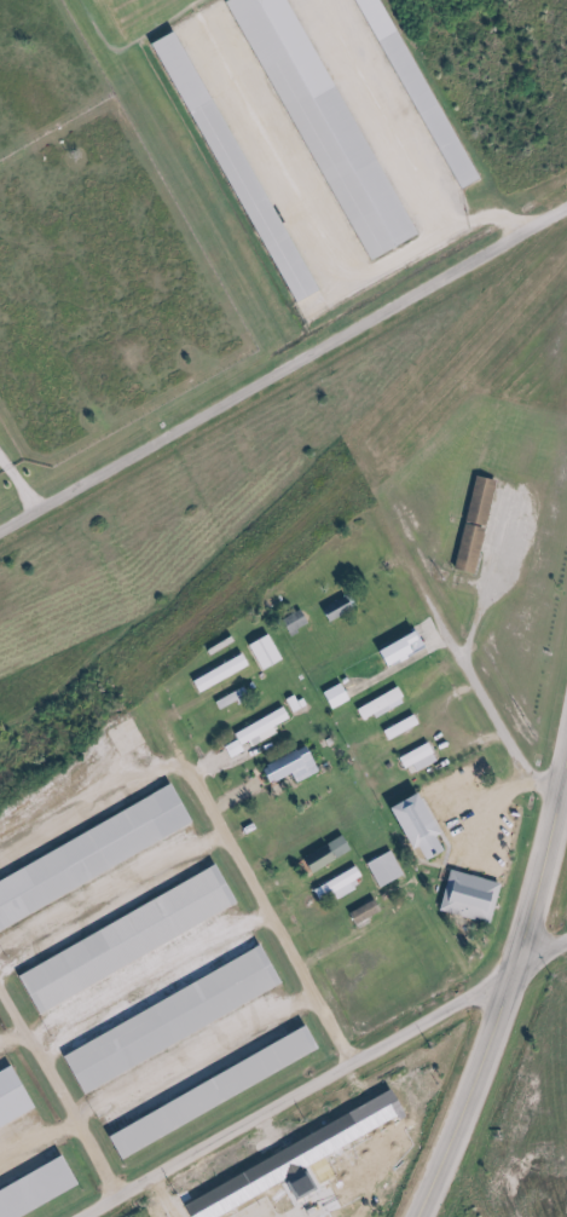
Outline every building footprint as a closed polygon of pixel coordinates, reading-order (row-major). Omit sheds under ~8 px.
[(364,263),(414,239),(300,0),(239,0),(364,263)] [(469,182),(376,0),(350,0),(448,193),(469,182)] [(469,476),(449,570),(471,575),(491,481),(469,476)] [(357,605),(349,592),(324,607),(332,620),(357,605)] [(297,632),(310,619),(296,605),(283,619),(297,632)] [(389,668),(429,646),(420,630),(380,652),(389,668)] [(285,659),(271,632),(248,645),(262,672),(285,659)] [(197,679),(203,690),(251,666),(246,655),(197,679)] [(325,693),(335,709),(353,698),(343,682),(325,693)] [(216,699),(220,709),(250,696),(246,686),(216,699)] [(363,721),(405,698),(399,686),(356,709),(363,721)] [(239,736),(247,748),(292,718),(283,706),(239,736)] [(420,723),(415,713),(383,732),(388,742),(420,723)] [(399,759),(405,770),(435,752),(429,742),(399,759)] [(298,783),(322,772),(308,745),(265,767),(273,784),(293,774),(298,783)] [(180,790),(0,875),(0,924),(198,830),(180,790)] [(425,793),(398,807),(420,849),(427,846),(434,859),(455,848),(425,793)] [(316,873),(340,858),(331,843),(306,858),(316,873)] [(380,889),(406,875),(393,851),(367,865),(380,889)] [(38,1012),(242,906),(221,866),(17,973),(38,1012)] [(363,877),(357,866),(314,890),(320,901),(363,877)] [(503,883),(451,870),(441,911),(494,924),(503,883)] [(383,911),(377,900),(353,912),(358,923),(383,911)] [(287,986),(266,946),(62,1053),(83,1093),(287,986)] [(21,1072),(0,1082),(0,1137),(43,1116),(21,1072)] [(72,1161),(0,1195),(0,1216),(37,1216),(87,1193),(72,1161)]
